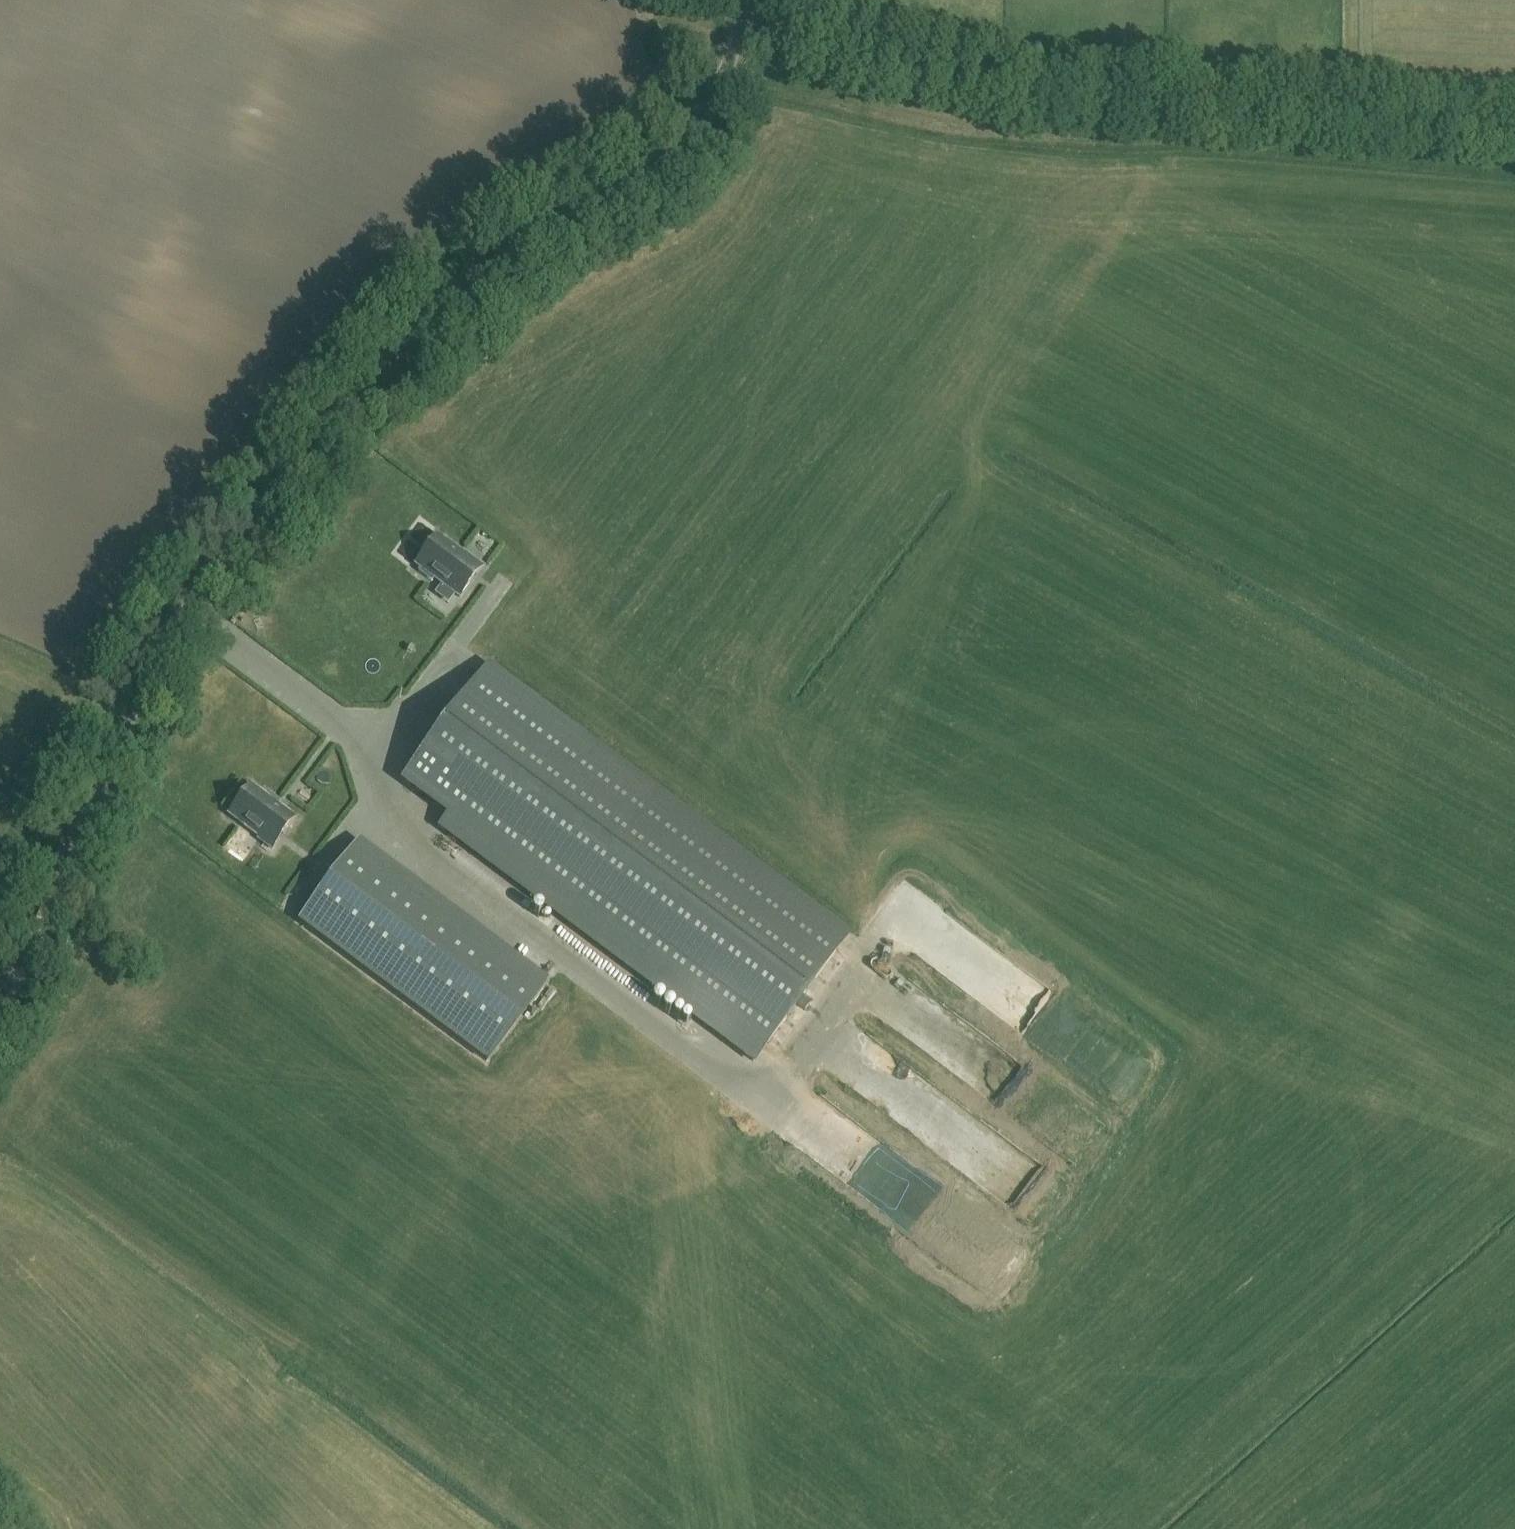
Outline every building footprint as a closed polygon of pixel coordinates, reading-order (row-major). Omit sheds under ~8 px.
[(470,546),(490,561),(504,543),(484,528),(470,546)] [(413,563),(418,567),(416,570),(429,580),(432,577),(458,595),(480,564),(461,550),(460,552),(434,534),(413,563)] [(488,669),(406,780),(451,814),(441,827),(754,1061),(847,936),(488,669)] [(230,816),(258,836),(257,838),(274,850),(297,820),(278,806),(281,803),(268,794),(266,797),(252,787),(230,816)] [(359,845),(303,920),(487,1058),(543,983),(359,845)]
